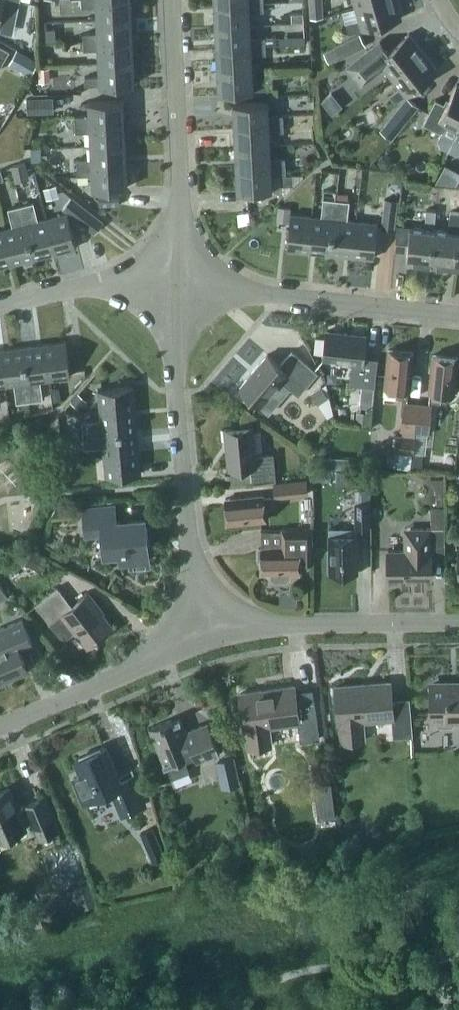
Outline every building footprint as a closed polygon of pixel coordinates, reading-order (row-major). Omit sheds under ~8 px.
[(20,0),(0,0),(0,15),(1,12),(16,16),(20,0)] [(96,19),(131,17),(130,0),(81,0),(81,7),(96,6),(96,19)] [(322,0),(309,0),(309,18),(323,17),(322,0)] [(355,7),(359,19),(345,23),(348,33),(361,29),(362,29),(401,18),(396,0),(378,0),(355,7)] [(214,4),(215,26),(250,24),(249,11),(263,11),(263,2),(214,4)] [(82,33),(83,41),(132,39),(131,17),(96,19),(97,32),(82,33)] [(215,26),(216,47),(265,45),(265,37),(250,38),(250,24),(215,26)] [(408,33),(387,50),(379,40),(346,66),(361,84),(383,67),(391,77),(423,51),(408,33)] [(324,52),(329,63),(346,55),(365,46),(359,34),(324,52)] [(265,45),(275,44),(275,35),(265,36),(265,37),(265,45)] [(98,49),(98,62),(133,60),(132,39),(83,41),(83,50),(98,49)] [(9,50),(0,45),(0,66),(9,50)] [(216,47),(217,69),(252,67),(251,54),(266,54),(265,45),(216,47)] [(9,63),(29,74),(37,60),(17,49),(9,63)] [(423,51),(391,77),(399,87),(390,95),(396,102),(405,95),(406,95),(438,70),(423,51)] [(133,60),(98,62),(99,75),(84,76),(85,85),(99,84),(134,83),(133,60)] [(38,81),(49,81),(49,67),(38,67),(38,81)] [(252,67),(217,69),(218,91),(253,90),(253,89),(267,89),(267,80),(253,81),(252,67)] [(448,149),(458,129),(458,128),(458,85),(456,84),(446,104),(435,99),(422,123),(441,133),(438,139),(440,146),(448,150),(448,149)] [(331,113),(342,105),(331,92),(321,100),(331,113)] [(27,98),(27,113),(53,112),(53,97),(27,98)] [(390,120),(400,127),(416,106),(407,99),(390,120)] [(74,116),(75,123),(124,121),(123,100),(88,101),(89,115),(74,116)] [(233,103),(234,125),(283,122),(282,114),(268,115),(267,101),(233,103)] [(90,132),(90,144),(125,143),(124,121),(75,123),(75,132),(90,132)] [(234,125),(235,146),(270,144),(269,132),(283,131),(283,122),(234,125)] [(458,129),(448,149),(456,153),(458,152),(458,128),(458,129)] [(126,164),(125,143),(90,144),(91,158),(77,159),(77,167),(126,164)] [(270,158),(270,144),(235,146),(236,168),(285,165),(285,157),(270,158)] [(392,161),(389,155),(382,154),(377,160),(380,167),(388,167),(392,161)] [(25,163),(12,166),(16,180),(28,177),(25,163)] [(126,164),(77,167),(77,175),(92,175),(92,188),(127,187),(126,164)] [(285,174),(285,165),(236,168),(237,190),(285,188),(285,185),(292,184),(291,174),(285,174)] [(46,199),(58,196),(56,184),(43,188),(46,199)] [(334,199),(335,190),(323,189),(322,198),(334,199)] [(99,206),(120,205),(119,192),(99,193),(99,206)] [(71,197),(63,208),(95,233),(103,222),(71,197)] [(308,251),(330,253),(336,199),(334,199),(322,198),(320,217),(312,216),(308,251)] [(381,228),(394,230),(398,200),(385,198),(381,228)] [(349,200),(336,199),(330,253),(351,255),(355,220),(347,219),(349,200)] [(33,201),(20,205),(34,258),(55,252),(46,218),(38,220),(33,201)] [(12,227),(4,229),(12,263),(34,258),(20,205),(7,208),(12,227)] [(279,206),(277,218),(289,219),(290,208),(279,206)] [(434,229),(436,210),(426,209),(424,228),(397,225),(394,249),(407,250),(406,260),(430,263),(434,229)] [(434,229),(430,263),(454,265),(458,217),(458,212),(450,211),(448,231),(434,229)] [(67,213),(46,218),(55,252),(76,247),(67,213)] [(286,248),(308,251),(312,216),(290,213),(286,248)] [(377,223),(355,220),(351,255),(373,258),(377,223)] [(12,263),(4,229),(0,230),(0,266),(12,263)] [(326,330),(323,358),(352,361),(350,384),(362,385),(360,405),(372,406),(374,386),(377,358),(363,357),(366,335),(326,330)] [(66,341),(44,344),(48,379),(70,376),(66,341)] [(44,344),(22,347),(29,401),(42,399),(40,380),(48,379),(44,344)] [(22,347),(1,349),(5,384),(13,383),(16,402),(29,401),(22,347)] [(408,398),(413,352),(388,349),(384,387),(396,389),(396,397),(408,398)] [(298,394),(315,375),(289,353),(279,364),(267,354),(239,387),(269,413),(290,388),(298,394)] [(433,354),(429,392),(428,400),(441,401),(441,393),(453,395),(457,356),(433,354)] [(317,404),(328,396),(320,385),(310,392),(317,404)] [(98,389),(100,411),(135,408),(133,386),(98,389)] [(79,409),(86,400),(77,392),(70,401),(79,409)] [(401,429),(414,431),(417,403),(404,402),(401,429)] [(417,403),(414,431),(428,432),(431,404),(417,403)] [(81,421),(82,434),(137,429),(135,408),(100,411),(100,420),(81,421)] [(369,424),(371,411),(356,410),(355,422),(369,424)] [(250,466),(251,480),(275,478),(273,453),(255,455),(252,426),(224,428),(228,468),(250,466)] [(103,446),(103,454),(139,451),(137,429),(82,434),(83,444),(84,448),(103,446)] [(393,451),(412,453),(413,452),(415,437),(396,434),(393,451)] [(140,473),(139,451),(103,454),(105,476),(140,473)] [(335,468),(335,457),(324,456),(323,467),(335,468)] [(357,470),(357,484),(369,484),(369,470),(357,470)] [(49,472),(50,486),(60,485),(58,471),(49,472)] [(274,483),(275,497),(307,493),(306,480),(274,483)] [(355,502),(355,526),(369,526),(369,502),(367,502),(367,494),(357,494),(357,502),(355,502)] [(263,495),(225,499),(227,523),(265,519),(264,508),(273,507),(272,495),(263,496),(263,495)] [(119,554),(120,562),(148,560),(144,519),(115,522),(114,506),(82,509),(85,535),(102,533),(104,555),(119,554)] [(431,527),(444,527),(444,507),(431,507),(431,527)] [(357,571),(356,535),(344,535),(344,527),(329,527),(329,535),(329,572),(338,572),(338,574),(342,576),(349,576),(352,574),(352,571),(357,571)] [(431,578),(430,555),(444,555),(444,527),(431,527),(404,528),(404,550),(387,550),(387,578),(431,578)] [(299,562),(311,562),(310,529),(282,529),(282,548),(261,548),(261,573),(271,573),(271,578),(274,581),(286,581),(290,577),(290,572),(299,572),(299,562)] [(67,637),(75,631),(86,646),(111,626),(102,613),(104,612),(88,592),(72,605),(57,587),(35,604),(60,636),(67,637)] [(28,670),(19,649),(32,643),(22,619),(0,628),(0,682),(28,670)] [(393,737),(412,735),(409,701),(391,703),(390,682),(335,686),(338,722),(340,722),(342,741),(363,739),(362,720),(391,718),(393,737)] [(429,685),(429,723),(436,723),(439,728),(451,728),(455,723),(458,723),(458,685),(429,685)] [(300,741),(319,738),(314,701),(296,703),(294,686),(239,693),(244,729),(246,728),(249,748),(270,745),(268,726),(298,722),(300,741)] [(179,715),(149,727),(164,765),(167,764),(172,778),(190,771),(185,757),(193,754),(196,761),(219,752),(208,722),(185,731),(179,715)] [(127,765),(114,770),(104,746),(76,758),(82,774),(73,778),(83,802),(112,790),(122,813),(144,804),(127,765)] [(218,774),(236,770),(233,756),(215,760),(218,774)] [(335,816),(331,784),(315,786),(320,818),(335,816)] [(45,796),(25,805),(25,806),(18,809),(8,787),(0,790),(0,839),(26,828),(23,823),(31,820),(38,838),(59,830),(45,796)] [(152,829),(141,833),(146,844),(157,840),(152,829)] [(345,850),(361,848),(359,835),(343,837),(345,850)]
